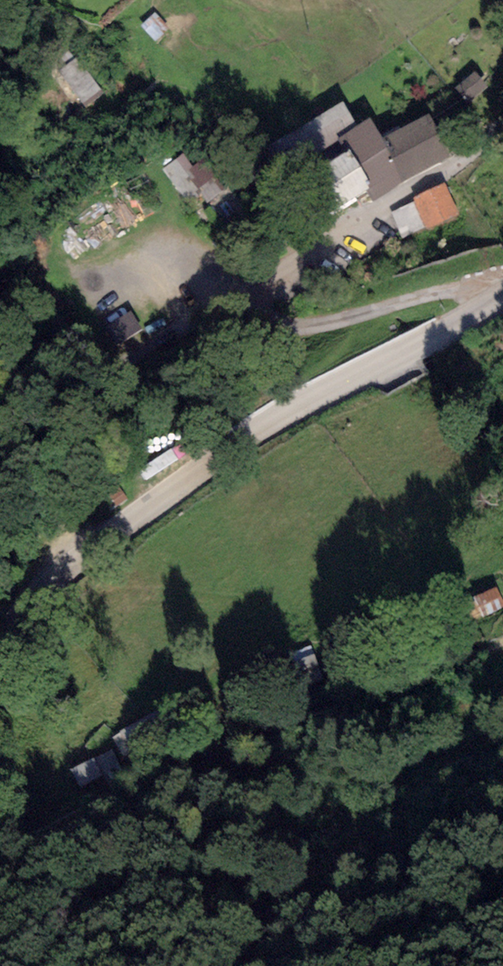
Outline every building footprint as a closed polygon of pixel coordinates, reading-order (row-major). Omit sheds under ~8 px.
[(81,62),(61,76),(85,109),(105,96),(81,62)] [(463,90),(474,106),(490,95),(480,79),(463,90)] [(432,119),(385,146),(402,184),(452,146),(432,119)] [(375,124),(354,135),(358,157),(367,197),(370,205),(402,184),(385,146),(375,124)] [(358,157),(305,188),(331,218),(367,197),(358,157)] [(207,164),(195,171),(187,158),(167,171),(187,202),(200,194),(209,209),(228,198),(207,164)] [(124,186),(93,204),(111,235),(142,217),(124,186)] [(457,215),(442,186),(393,211),(408,240),(457,215)] [(473,599),(481,619),(502,610),(502,601),(498,589),(473,599)] [(74,774),(84,794),(123,775),(114,755),(74,774)]
